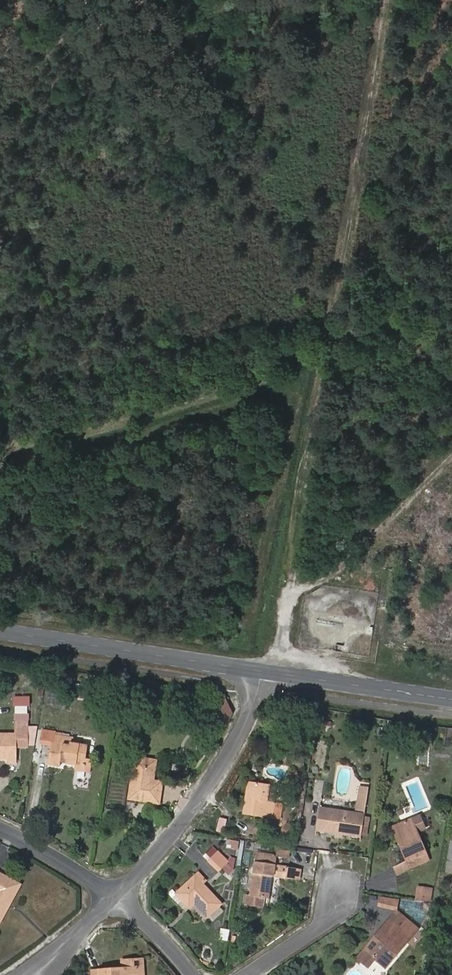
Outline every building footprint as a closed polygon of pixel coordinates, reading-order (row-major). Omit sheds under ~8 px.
[(232,712),(231,711),(223,695),(215,700),(226,722),(232,712)] [(15,713),(27,714),(27,705),(15,705),(15,713)] [(16,761),(17,747),(27,747),(28,728),(28,722),(17,722),(17,735),(0,734),(0,758),(6,758),(7,761),(16,761)] [(84,767),(86,759),(88,746),(73,743),(73,737),(39,731),(38,744),(51,746),(47,765),(59,767),(60,761),(66,762),(66,764),(76,766),(84,767)] [(128,797),(159,803),(162,787),(152,785),(153,780),(156,759),(135,756),(128,797)] [(75,771),(91,773),(93,760),(86,759),(84,767),(76,766),(75,771)] [(271,816),(273,803),(273,800),(275,800),(277,786),(268,784),(268,782),(252,779),(249,797),(245,796),(243,812),(271,817),(271,816)] [(368,787),(360,785),(358,794),(367,795),(368,787)] [(356,809),(365,810),(367,795),(358,794),(356,809)] [(280,818),(282,804),(273,803),(271,816),(280,818)] [(364,817),(364,816),(365,813),(320,806),(316,828),(324,829),(325,826),(344,829),(343,832),(361,835),(362,833),(364,817)] [(404,844),(401,845),(407,858),(426,850),(412,817),(395,824),(404,844)] [(219,830),(224,832),(227,821),(222,819),(219,830)] [(395,824),(392,826),(401,845),(404,844),(395,824)] [(343,836),(343,832),(344,829),(325,826),(324,829),(335,831),(335,835),(343,836)] [(232,849),(238,850),(239,841),(231,839),(230,843),(233,844),(232,849)] [(272,874),(274,868),(275,857),(272,853),(258,850),(255,853),(248,894),(244,893),(243,903),(262,906),(264,897),(267,897),(271,874),(272,874)] [(407,858),(410,866),(430,858),(426,850),(407,858)] [(226,861),(217,851),(208,858),(217,869),(219,867),(225,862),(226,861)] [(228,865),(225,862),(219,867),(222,870),(228,865)] [(284,876),(298,879),(299,867),(286,865),(285,870),(284,876)] [(272,874),(284,876),(285,870),(274,868),(272,874)] [(203,879),(196,871),(193,874),(200,882),(203,879)] [(20,884),(0,873),(0,917),(7,904),(9,905),(20,884)] [(220,903),(200,882),(193,874),(170,896),(177,904),(182,899),(187,905),(192,901),(207,916),(220,903)] [(427,891),(434,892),(436,885),(428,884),(427,891)] [(0,922),(9,905),(7,904),(0,917),(0,922)] [(407,939),(418,926),(397,909),(391,916),(403,926),(398,932),(407,939)] [(369,950),(386,964),(407,939),(398,932),(403,926),(391,916),(385,922),(389,925),(369,950)] [(365,947),(368,950),(369,950),(389,925),(385,922),(365,947)] [(138,969),(144,968),(143,959),(122,960),(123,969),(100,970),(101,974),(138,974),(138,969)]
